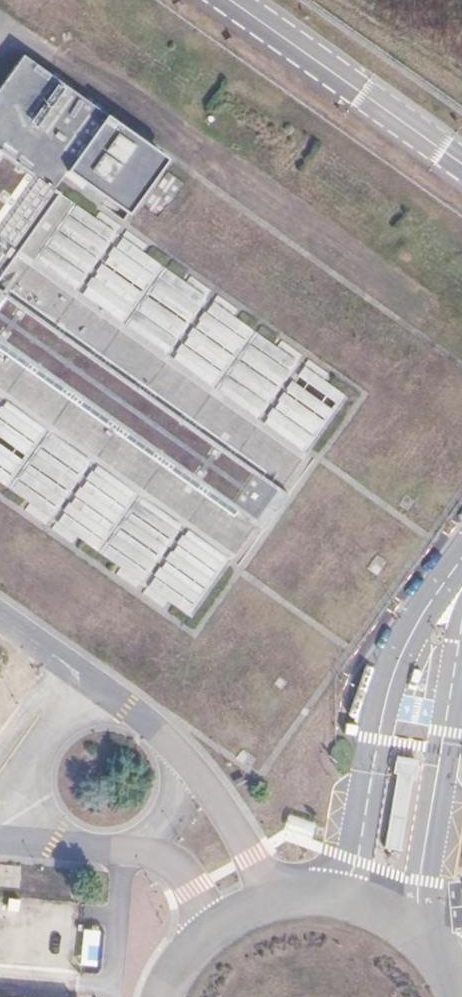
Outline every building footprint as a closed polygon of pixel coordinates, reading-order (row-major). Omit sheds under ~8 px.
[(199,623),(346,397),(54,185),(65,170),(125,210),(167,152),(20,50),(0,78),(0,479),(199,623)] [(33,996),(66,996),(71,902),(38,901),(33,996)]
